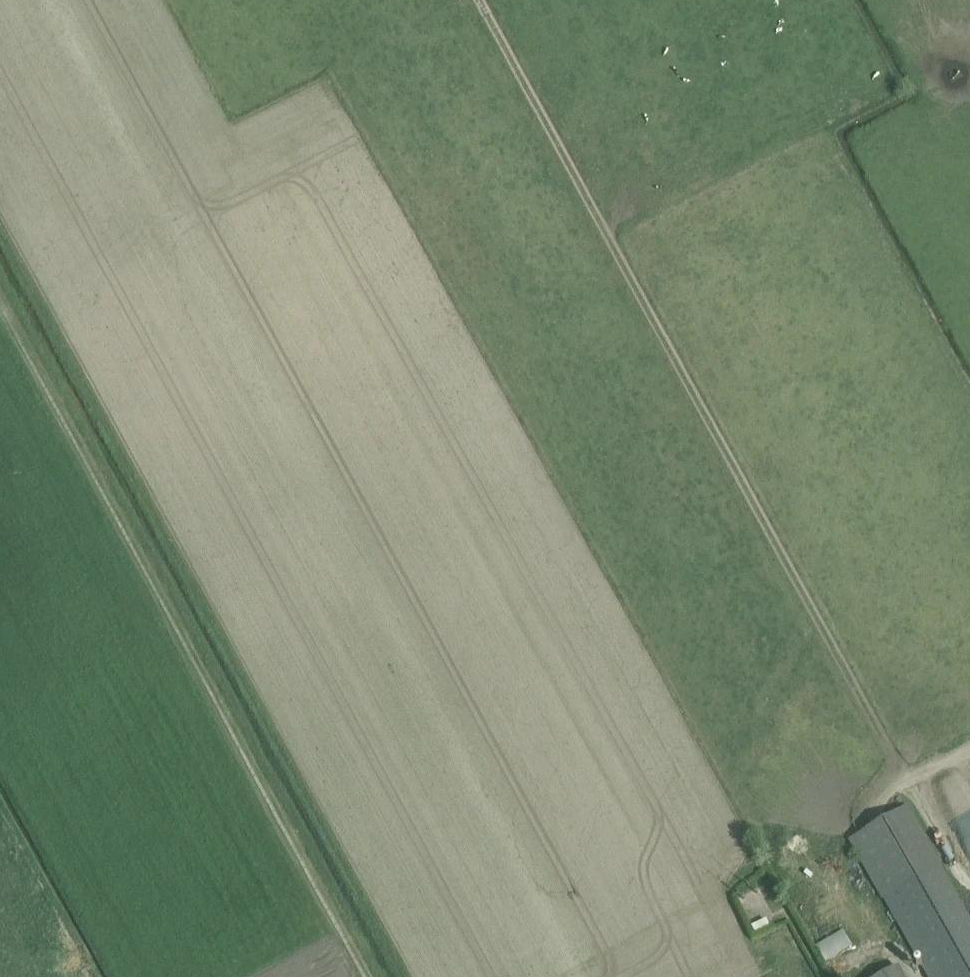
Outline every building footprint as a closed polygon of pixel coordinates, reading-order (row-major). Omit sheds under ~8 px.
[(851,839),(915,951),(930,976),(969,976),(969,920),(907,808),(851,839)] [(879,976),(906,976),(899,965),(879,976)]
